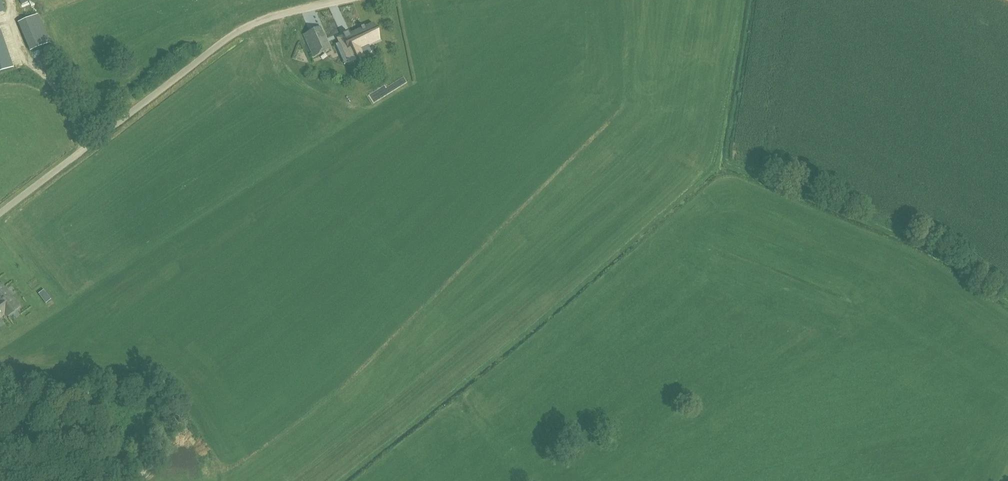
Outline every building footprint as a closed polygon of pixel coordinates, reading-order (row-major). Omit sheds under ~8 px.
[(29,21),(40,17),(35,5),(40,4),(38,0),(20,0),(29,21)] [(373,24),(339,39),(341,42),(335,44),(338,52),(344,49),(349,61),(362,55),(360,50),(369,46),(367,43),(379,38),(373,24)] [(333,48),(325,30),(323,26),(304,35),(314,57),(328,51),(333,48)] [(0,38),(0,75),(11,71),(0,38)] [(5,313),(17,304),(2,285),(0,286),(0,306),(5,313)] [(43,299),(48,295),(44,290),(39,294),(43,299)] [(6,424),(13,421),(9,411),(2,413),(6,424)]
